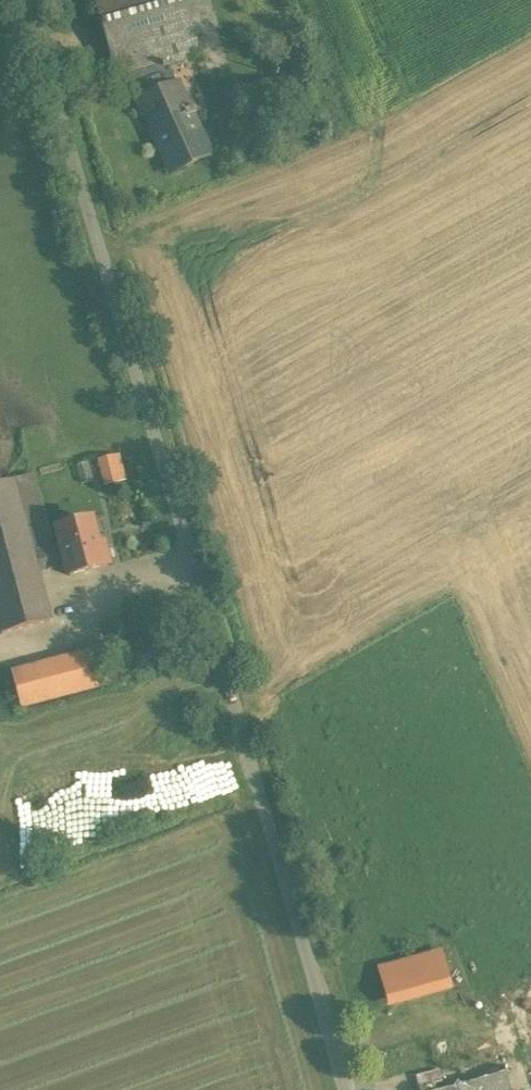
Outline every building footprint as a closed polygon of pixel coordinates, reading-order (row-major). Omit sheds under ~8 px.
[(112,55),(111,55),(118,79),(129,76),(129,75),(169,64),(202,55),(195,31),(194,31),(185,0),(95,0),(112,55)] [(169,64),(129,75),(129,76),(173,172),(210,156),(191,115),(199,112),(197,108),(190,111),(169,64)] [(119,453),(95,458),(101,486),(125,481),(119,453)] [(0,486),(0,628),(2,635),(50,622),(37,572),(32,555),(13,482),(0,486)] [(92,521),(57,530),(62,547),(66,564),(70,576),(108,566),(102,546),(98,547),(92,521)] [(62,547),(32,555),(37,572),(66,564),(62,547)] [(98,650),(12,673),(22,709),(108,685),(98,650)] [(396,1006),(419,1089),(508,1089),(511,1089),(481,983),(396,1006)]
